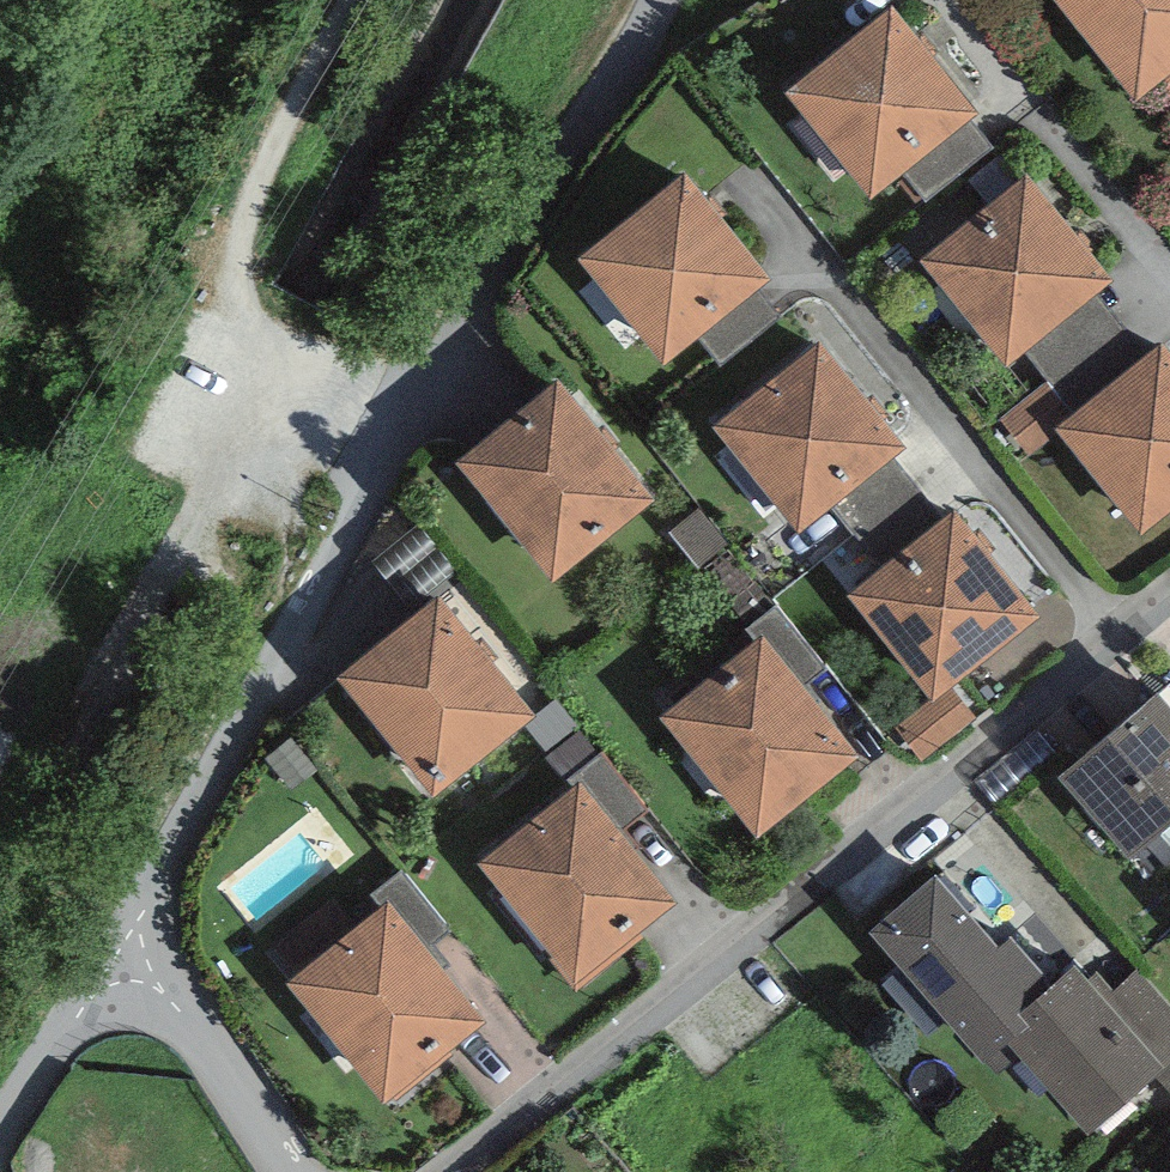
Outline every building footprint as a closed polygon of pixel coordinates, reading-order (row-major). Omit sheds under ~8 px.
[(786,77),(871,185),(980,99),(901,0),(883,0),(786,77)] [(1136,90),(1155,75),(1169,94),(1169,0),(1064,0),(1136,90)] [(686,157),(578,243),(664,351),(772,265),(686,157)] [(1029,159),(920,245),(1006,352),(1114,267),(1029,159)] [(821,327),(713,413),(799,521),(907,435),(821,327)] [(1056,412),(1141,520),(1169,498),(1169,337),(1163,328),(1056,412)] [(560,367),(458,447),(553,568),(655,487),(560,367)] [(955,495),(847,581),(933,689),(1041,603),(955,495)] [(440,583),(338,664),(433,785),(536,704),(440,583)] [(763,621),(661,701),(757,822),(859,741),(763,621)] [(1059,759),(1130,843),(1169,809),(1169,690),(1158,676),(1059,759)] [(583,769),(481,850),(576,971),(679,890),(583,769)] [(1000,934),(936,860),(868,918),(998,1066),(1022,1045),(1009,1030),(1030,1012),(1019,999),(1052,971),(1011,924),(1000,934)] [(389,890),(287,970),(383,1091),(389,1086),(397,1095),(453,1051),(446,1042),(485,1010),(389,890)] [(1019,999),(1030,1012),(1009,1030),(1022,1045),(1088,1121),(1152,1066),(1169,1087),(1169,1001),(1137,963),(1107,988),(1075,951),(1052,971),(1019,999)]
